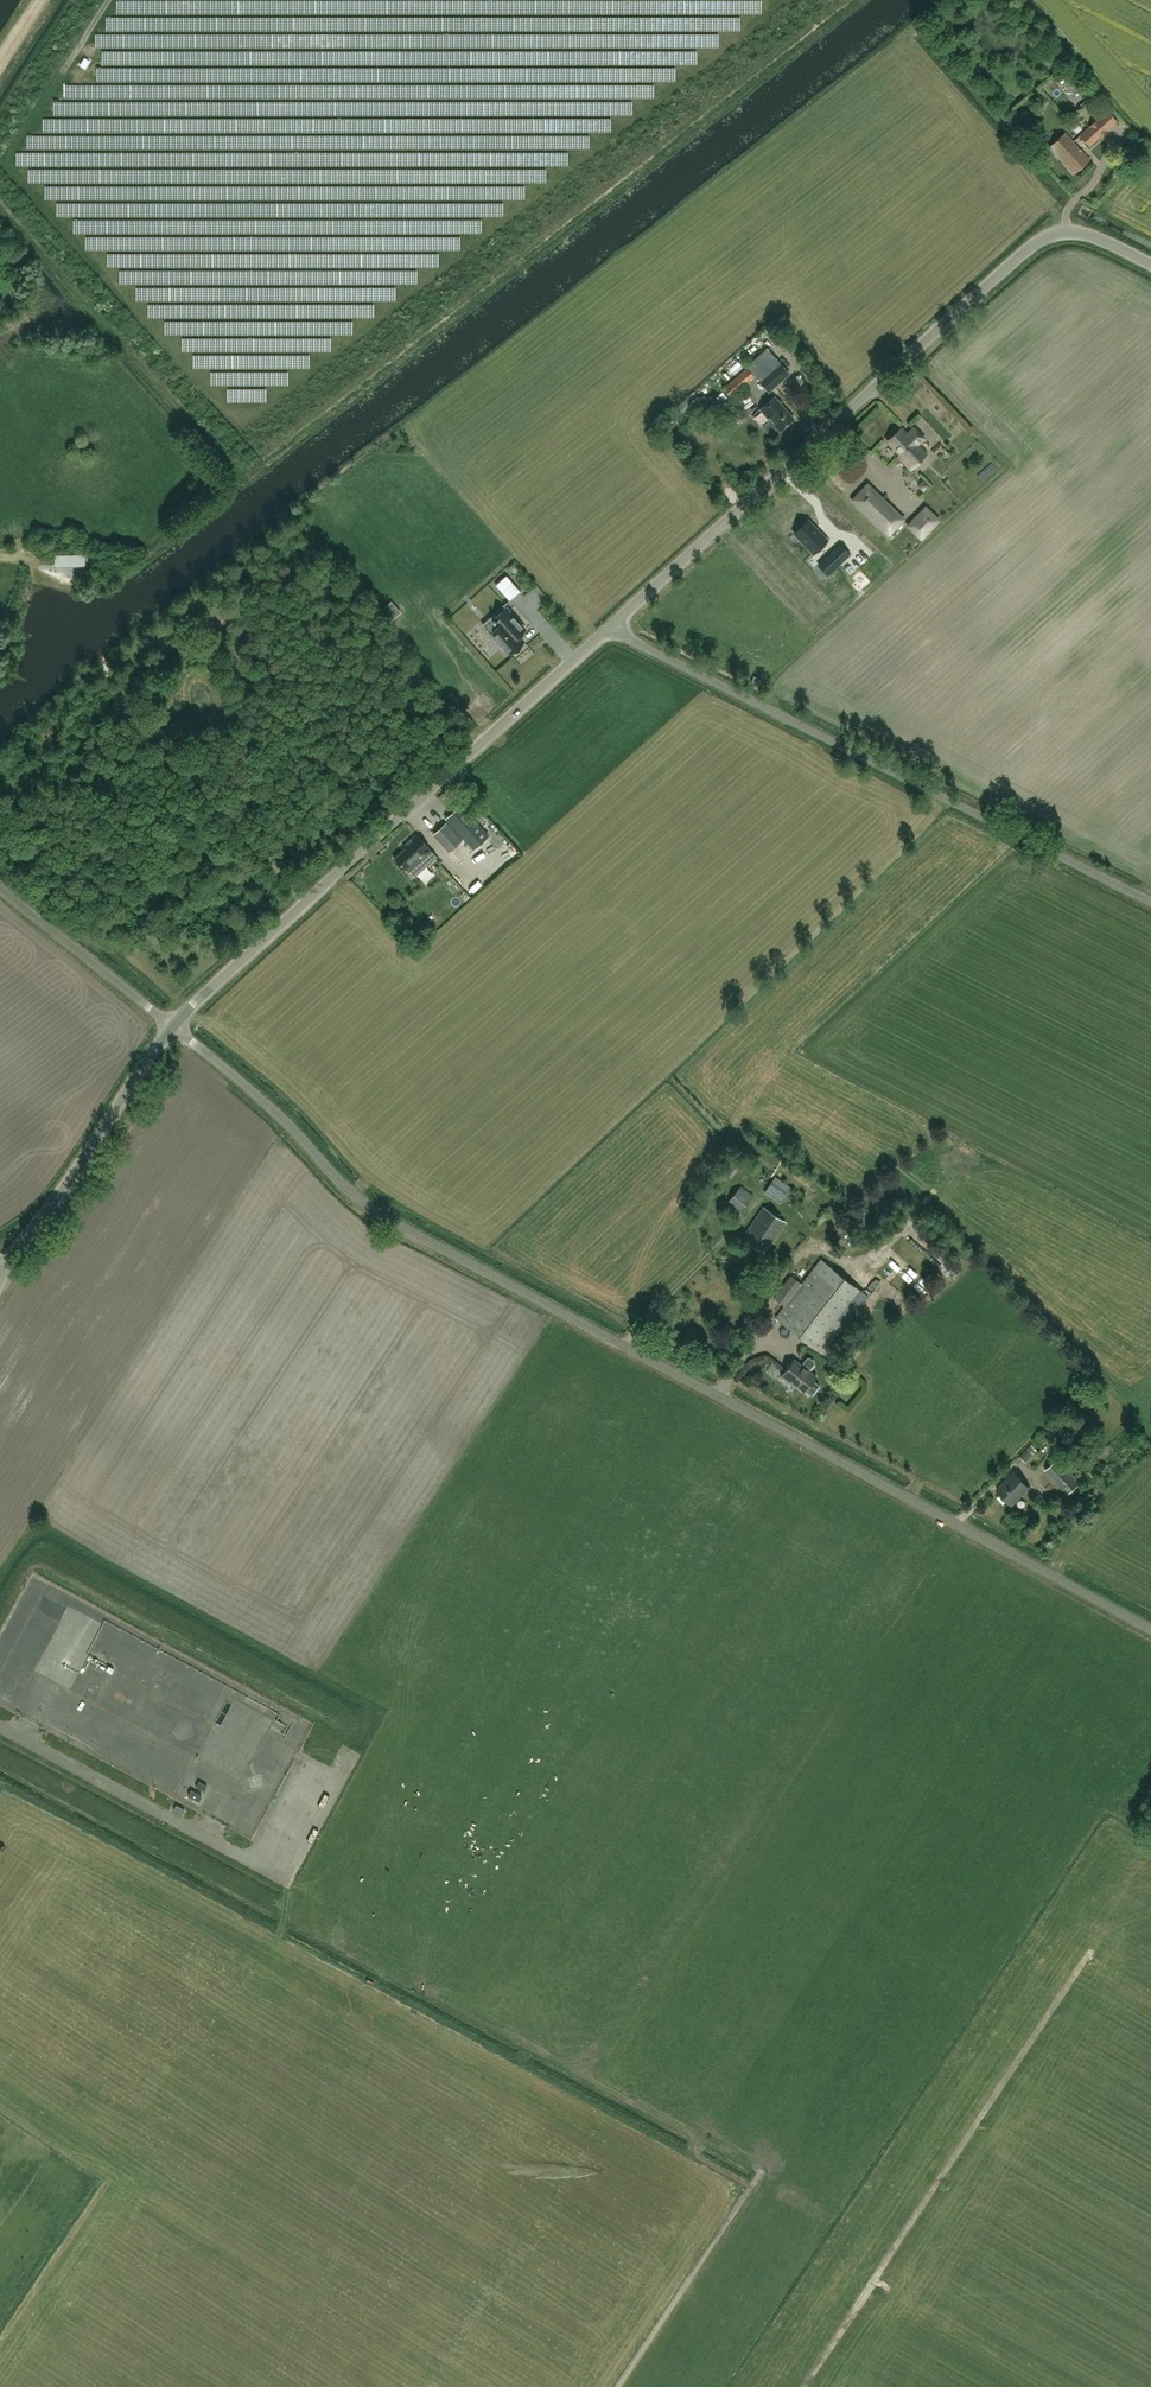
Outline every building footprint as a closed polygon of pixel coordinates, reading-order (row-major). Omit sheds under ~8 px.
[(1080,135),(1089,146),(1117,122),(1107,111),(1080,135)] [(1049,147),(1073,173),(1089,159),(1065,133),(1049,147)] [(1137,140),(1124,151),(1127,156),(1141,145),(1137,140)] [(767,348),(747,366),(760,380),(780,362),(767,348)] [(769,391),(789,373),(780,362),(760,380),(769,391)] [(730,395),(754,375),(748,367),(724,388),(730,395)] [(780,430),(794,418),(774,396),(760,408),(770,420),(763,426),(770,433),(777,427),(780,430)] [(927,454),(918,444),(925,437),(915,426),(908,433),(902,427),(887,441),(900,455),(898,456),(910,469),(927,454)] [(887,535),(903,519),(867,485),(853,501),(887,535)] [(938,520),(926,508),(909,526),(921,537),(938,520)] [(808,520),(794,533),(814,553),(827,540),(808,520)] [(834,550),(830,554),(823,560),(833,570),(850,553),(841,544),(834,550)] [(86,553),(55,554),(55,566),(86,565),(86,553)] [(496,585),(500,590),(511,580),(506,575),(496,585)] [(491,617),(497,624),(504,632),(496,638),(509,653),(523,640),(518,634),(525,628),(504,605),(491,617)] [(464,687),(474,679),(469,673),(459,681),(464,687)] [(463,804),(448,818),(476,849),(491,835),(463,804)] [(405,848),(394,858),(407,872),(412,877),(436,856),(436,855),(432,850),(431,850),(432,849),(417,833),(403,846),(405,848)] [(437,874),(443,880),(448,875),(442,869),(437,874)] [(781,1202),(790,1188),(775,1178),(766,1192),(781,1202)] [(738,1213),(753,1195),(741,1186),(726,1204),(738,1213)] [(765,1253),(786,1222),(764,1207),(743,1237),(765,1253)] [(854,1237),(848,1242),(855,1250),(861,1245),(854,1237)] [(904,1258),(895,1268),(904,1276),(913,1266),(904,1258)] [(785,1306),(776,1317),(822,1354),(868,1296),(821,1259),(802,1284),(791,1276),(774,1297),(785,1306)] [(816,1377),(808,1371),(814,1364),(813,1361),(809,1358),(806,1358),(801,1365),(794,1359),(781,1375),(789,1381),(790,1380),(804,1392),(805,1390),(811,1395),(818,1385),(812,1381),(816,1377)] [(1038,1450),(1032,1444),(1019,1456),(1025,1462),(1038,1450)] [(1058,1458),(1045,1470),(1068,1493),(1080,1481),(1058,1458)] [(1014,1472),(997,1489),(1012,1505),(1029,1487),(1014,1472)] [(75,1688),(104,1622),(69,1607),(40,1673),(75,1688)] [(247,1776),(275,1719),(237,1700),(223,1728),(238,1735),(236,1740),(232,1738),(224,1755),(230,1757),(226,1766),(247,1776)] [(207,1786),(199,1781),(196,1786),(204,1791),(207,1786)] [(202,1796),(191,1790),(188,1795),(199,1801),(202,1796)] [(185,1809),(176,1805),(173,1810),(182,1814),(185,1809)]
